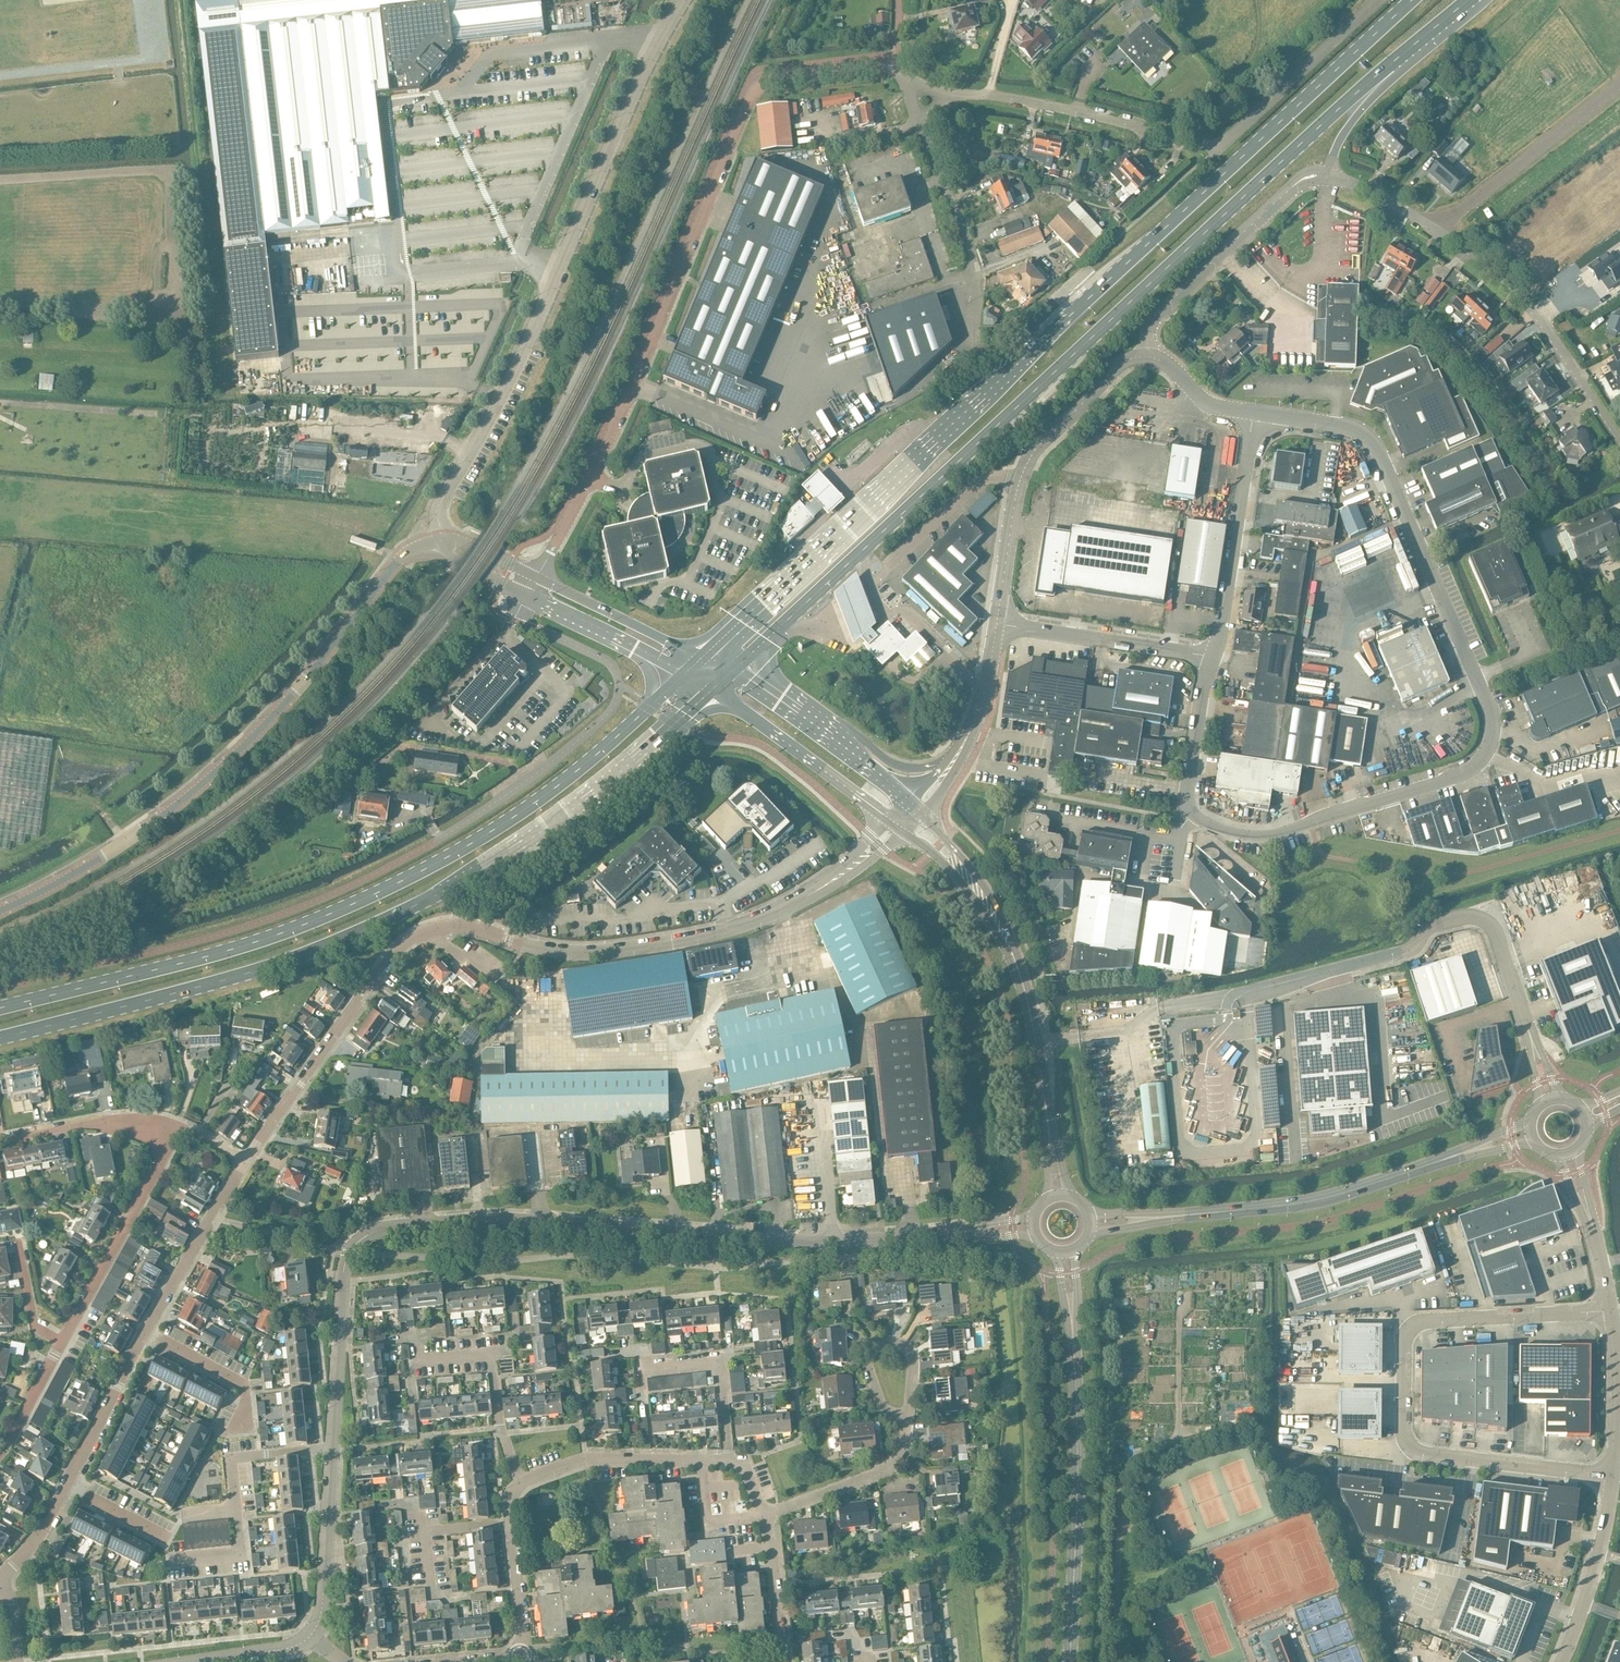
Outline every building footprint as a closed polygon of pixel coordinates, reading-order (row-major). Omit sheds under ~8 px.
[(212,154),(224,254),(236,363),(279,358),(266,249),(265,235),(349,225),(347,212),(366,209),(374,208),(375,222),(390,221),(376,96),(376,97),(419,92),(429,80),(432,82),(439,73),(447,63),(444,61),(454,49),(453,45),(544,35),(540,0),(195,0),(212,154)] [(982,18),(980,12),(973,13),(972,9),(951,14),(956,34),(977,29),(975,20),(982,18)] [(888,27),(888,14),(877,14),(877,27),(888,27)] [(1168,51),(1153,34),(1157,30),(1153,25),(1148,29),(1144,25),(1118,49),(1125,55),(1143,74),(1168,51)] [(1013,37),(1022,45),(1018,49),(1031,61),(1042,51),(1044,53),(1051,46),(1036,31),(1033,34),(1025,26),(1013,37)] [(828,99),(830,108),(848,105),(847,100),(856,99),(855,94),(828,99)] [(1444,110),(1440,106),(1446,101),(1442,97),(1437,102),(1440,105),(1430,114),(1435,119),(1444,110)] [(875,126),(871,107),(863,109),(861,101),(855,102),(860,128),(875,126)] [(796,105),(757,109),(761,152),(792,149),(788,117),(797,116),(796,105)] [(1410,146),(1399,135),(1396,137),(1386,128),(1374,140),(1385,150),(1396,160),(1410,146)] [(1028,146),(1025,159),(1044,164),(1049,138),(1036,136),(1034,147),(1028,146)] [(1044,164),(1043,169),(1050,170),(1053,157),(1059,158),(1060,154),(1063,141),(1049,138),(1044,164)] [(1441,143),(1432,153),(1438,159),(1447,148),(1441,143)] [(1000,152),(997,164),(1018,169),(1021,156),(1000,152)] [(1116,167),(1109,173),(1113,177),(1121,185),(1140,167),(1132,159),(1130,160),(1125,155),(1114,165),(1116,167)] [(1441,160),(1428,174),(1451,194),(1464,180),(1441,160)] [(755,163),(725,234),(705,283),(702,289),(681,340),(673,358),(663,381),(704,398),(718,404),(756,420),(766,395),(742,385),(824,192),(755,163)] [(1121,185),(1131,196),(1138,190),(1150,178),(1140,167),(1121,185)] [(1059,172),(1052,170),(1050,177),(1058,179),(1059,172)] [(1074,178),(1072,185),(1082,188),(1084,181),(1074,178)] [(910,213),(899,181),(852,197),(863,229),(910,213)] [(1010,189),(1007,183),(991,189),(996,201),(1024,190),(1022,185),(1010,189)] [(1041,191),(1060,195),(1061,187),(1043,184),(1041,191)] [(1028,200),(1026,196),(1024,190),(996,201),(1001,214),(1024,205),(1028,200)] [(1131,196),(1118,208),(1127,217),(1146,197),(1143,194),(1136,201),(1131,196)] [(1115,197),(1109,203),(1114,208),(1120,202),(1115,197)] [(1074,203),(1066,210),(1048,227),(1079,260),(1097,243),(1096,243),(1104,235),(1086,216),(1074,203)] [(1007,239),(1023,233),(1019,221),(1003,227),(1007,239)] [(1048,227),(1042,233),(1046,237),(1052,231),(1048,227)] [(1041,241),(1037,229),(999,243),(1003,255),(1041,241)] [(883,232),(841,247),(854,284),(895,270),(883,232)] [(870,302),(934,280),(927,261),(919,239),(898,247),(905,268),(894,272),(895,276),(865,286),(870,302)] [(1405,251),(1393,244),(1384,260),(1385,260),(1383,266),(1389,270),(1393,264),(1397,266),(1405,251)] [(1418,258),(1405,251),(1397,266),(1399,267),(1391,281),(1391,280),(1384,291),(1393,296),(1399,285),(1401,286),(1408,273),(1409,273),(1418,258)] [(1619,260),(1612,265),(1606,256),(1588,269),(1597,282),(1610,273),(1618,285),(1619,288),(1619,261),(1619,260)] [(1018,285),(1020,284),(1022,286),(1020,288),(1022,290),(1020,292),(1026,298),(1028,296),(1030,298),(1044,284),(1027,265),(1021,270),(1020,268),(998,276),(1001,285),(1012,281),(1013,280),(1014,280),(1014,281),(1013,281),(1013,282),(1013,283),(1013,284),(1013,285),(1014,285),(1015,286),(1016,286),(1017,286),(1018,285)] [(1440,284),(1432,278),(1423,290),(1431,296),(1440,284)] [(1432,296),(1423,308),(1429,313),(1438,300),(1439,299),(1441,301),(1450,289),(1441,283),(1432,296)] [(1266,341),(1316,343),(1315,364),(1324,364),(1324,368),(1355,369),(1358,289),(1326,287),(1326,291),(1317,290),(1316,323),(1267,322),(1267,327),(1266,337),(1266,341)] [(1469,318),(1468,317),(1481,305),(1471,296),(1466,301),(1461,297),(1451,307),(1455,312),(1453,315),(1462,324),(1469,318)] [(866,322),(893,402),(952,346),(935,299),(866,322)] [(1469,318),(1473,322),(1469,326),(1480,337),(1492,324),(1486,318),(1490,314),(1481,305),(1468,317),(1469,318)] [(1605,330),(1618,335),(1619,328),(1619,307),(1609,314),(1611,317),(1610,318),(1605,330)] [(989,312),(986,316),(994,320),(997,313),(990,309),(989,312)] [(983,315),(983,327),(994,328),(997,325),(997,322),(994,320),(986,316),(989,312),(985,311),(983,315)] [(1450,326),(1444,332),(1450,337),(1455,331),(1450,326)] [(1256,327),(1248,327),(1238,336),(1234,332),(1225,341),(1237,355),(1241,358),(1254,346),(1266,346),(1266,341),(1266,337),(1256,337),(1256,327)] [(1256,327),(1256,337),(1266,337),(1267,327),(1256,327)] [(1503,343),(1497,337),(1484,349),(1489,356),(1503,343)] [(1241,358),(1237,355),(1225,341),(1215,350),(1219,353),(1210,361),(1216,368),(1224,360),(1231,367),(1241,358)] [(1493,355),(1497,361),(1500,359),(1509,373),(1531,358),(1521,343),(1510,351),(1505,345),(1499,349),(1493,355)] [(1461,397),(1451,401),(1438,371),(1433,373),(1425,357),(1420,359),(1417,351),(1409,348),(1364,368),(1350,405),(1358,408),(1364,405),(1383,413),(1404,459),(1443,441),(1448,451),(1479,438),(1461,397)] [(1607,369),(1615,383),(1619,380),(1619,361),(1607,369)] [(1511,384),(1500,393),(1506,401),(1518,392),(1518,393),(1527,387),(1540,405),(1556,394),(1541,372),(1531,379),(1527,373),(1511,384)] [(1555,421),(1549,412),(1540,419),(1535,423),(1539,427),(1543,424),(1546,428),(1555,421)] [(1526,414),(1519,420),(1524,427),(1532,422),(1526,414)] [(1590,449),(1589,448),(1586,444),(1587,444),(1583,437),(1584,437),(1583,436),(1582,436),(1580,433),(1577,435),(1573,430),(1563,437),(1565,439),(1558,444),(1563,451),(1561,452),(1567,461),(1578,463),(1585,459),(1584,456),(1591,451),(1589,449),(1590,449)] [(1505,471),(1491,441),(1421,472),(1434,502),(1505,471)] [(1171,448),(1164,496),(1194,500),(1201,453),(1171,448)] [(326,457),(293,454),(293,453),(286,452),(284,467),(325,471),(326,457)] [(1271,471),(1274,472),(1272,487),(1300,491),(1304,459),(1276,455),(1275,462),(1273,462),(1271,471)] [(710,507),(698,459),(695,456),(647,467),(643,471),(649,495),(628,529),(604,535),(602,538),(613,587),(619,589),(666,578),(668,574),(663,551),(668,549),(672,547),(676,544),(681,538),(683,533),(685,527),(684,520),(683,516),(708,510),(710,507)] [(1532,501),(1511,468),(1505,471),(1434,502),(1424,507),(1436,533),(1495,507),(1499,515),(1532,501)] [(808,513),(814,520),(825,510),(832,516),(846,502),(819,474),(804,488),(818,503),(808,513)] [(988,492),(967,513),(975,521),(996,500),(988,492)] [(791,511),(780,531),(790,542),(814,520),(808,513),(799,504),(791,511)] [(1338,513),(1276,504),(1273,524),(1284,525),(1282,537),(1309,543),(1309,542),(1333,546),(1338,513)] [(781,507),(775,505),(771,513),(777,516),(781,507)] [(1366,532),(1354,507),(1338,513),(1350,539),(1366,532)] [(1188,512),(1178,510),(1177,519),(1187,520),(1188,512)] [(1609,521),(1606,513),(1564,532),(1577,562),(1619,543),(1618,540),(1619,539),(1619,517),(1609,521)] [(981,539),(960,519),(946,535),(947,536),(940,544),(939,543),(901,582),(961,639),(977,623),(957,604),(972,588),(962,578),(977,563),(968,554),(981,539)] [(1225,529),(1187,523),(1177,586),(1188,588),(1185,607),(1196,608),(1195,610),(1202,611),(1202,609),(1213,611),(1225,529)] [(1172,546),(1070,530),(1068,539),(1045,535),(1036,597),(1052,599),(1053,591),(1061,592),(1163,607),(1172,546)] [(1282,538),(1263,535),(1259,559),(1272,561),(1274,551),(1283,552),(1278,584),(1302,588),(1309,543),(1282,537),(1282,538)] [(1505,545),(1468,562),(1491,614),(1528,598),(1505,545)] [(847,625),(854,643),(862,637),(866,641),(864,644),(867,647),(879,636),(871,628),(877,622),(873,611),(864,590),(858,573),(834,592),(840,607),(847,625)] [(1302,588),(1278,584),(1273,616),(1296,620),(1302,588)] [(1264,595),(1245,592),(1240,619),(1259,622),(1264,595)] [(867,647),(866,648),(873,656),(882,666),(897,653),(901,657),(903,659),(906,663),(907,663),(914,657),(919,652),(925,646),(926,646),(922,641),(920,640),(916,635),(915,634),(905,644),(889,626),(879,636),(873,641),(871,644),(867,647)] [(1448,684),(1425,630),(1378,650),(1401,704),(1448,684)] [(1294,640),(1235,631),(1232,653),(1248,655),(1248,652),(1257,653),(1257,652),(1259,652),(1251,703),(1271,707),(1284,708),(1294,640)] [(539,646),(533,653),(540,659),(546,652),(539,646)] [(526,674),(526,672),(525,670),(523,669),(521,669),(519,670),(515,666),(518,662),(505,651),(452,711),(477,733),(519,685),(516,682),(521,676),(523,677),(524,676),(526,674)] [(1617,656),(1522,697),(1534,726),(1532,728),(1530,731),(1529,734),(1530,737),(1532,739),(1534,741),(1537,742),(1541,741),(1548,738),(1619,707),(1619,662),(1617,656)] [(1004,698),(1001,717),(1055,725),(1047,775),(1060,777),(1070,778),(1073,757),(1080,714),(1084,687),(1088,663),(1072,660),(1072,666),(1058,664),(1045,662),(1032,660),(1031,663),(1010,674),(1008,674),(1004,698)] [(1173,681),(1141,676),(1141,674),(1135,673),(1134,675),(1118,672),(1115,692),(1111,718),(1141,723),(1159,726),(1166,727),(1173,681)] [(838,689),(844,684),(840,680),(834,685),(838,689)] [(1080,714),(1111,718),(1115,692),(1084,687),(1080,714)] [(1271,707),(1251,703),(1249,703),(1240,760),(1275,765),(1284,709),(1284,708),(1271,707)] [(1335,716),(1284,709),(1275,765),(1301,769),(1327,773),(1335,716)] [(1111,718),(1080,714),(1073,757),(1136,767),(1136,762),(1135,762),(1138,740),(1139,740),(1140,734),(1141,723),(1111,718)] [(1367,721),(1336,717),(1329,763),(1360,767),(1367,721)] [(1616,746),(1619,744),(1619,720),(1609,723),(1616,746)] [(1159,726),(1141,723),(1140,734),(1157,737),(1159,726)] [(8,851),(10,842),(23,844),(25,836),(38,838),(52,742),(0,735),(0,850),(8,851)] [(1139,740),(1138,740),(1135,762),(1136,762),(1161,766),(1164,744),(1139,740)] [(415,770),(456,776),(458,759),(417,753),(415,770)] [(1240,760),(1220,757),(1215,790),(1221,791),(1236,804),(1235,805),(1246,806),(1246,809),(1268,812),(1271,793),(1275,765),(1240,760)] [(372,765),(371,775),(384,777),(385,767),(372,765)] [(1301,769),(1275,765),(1271,793),(1297,797),(1301,769)] [(1596,822),(1585,786),(1523,806),(1516,786),(1495,793),(1502,814),(1501,814),(1512,847),(1554,833),(1555,835),(1596,822)] [(1478,856),(1512,847),(1506,829),(1500,831),(1486,788),(1459,797),(1472,837),(1478,856)] [(400,790),(397,801),(427,807),(429,796),(400,790)] [(738,793),(702,826),(725,850),(743,833),(744,834),(744,845),(751,845),(751,834),(752,833),(769,851),(779,842),(781,840),(793,829),(760,793),(758,795),(755,792),(751,791),(747,791),(743,792),(740,794),(738,793)] [(352,795),(337,793),(334,811),(349,813),(352,795)] [(390,799),(364,795),(363,806),(359,806),(358,819),(386,823),(390,799)] [(1462,841),(1449,800),(1428,807),(1443,852),(1478,856),(1472,837),(1462,841)] [(1443,852),(1428,807),(1403,815),(1413,847),(1443,852)] [(1050,819),(1024,814),(1019,840),(1027,841),(1026,850),(1034,851),(1032,861),(1058,865),(1063,838),(1056,837),(1057,829),(1049,827),(1050,819)] [(1126,873),(1132,841),(1082,833),(1078,854),(1078,855),(1077,860),(1076,865),(1112,871),(1112,872),(1125,874),(1126,873)] [(666,838),(664,837),(662,836),(660,835),(658,834),(656,834),(653,835),(651,835),(649,836),(647,838),(646,836),(633,848),(660,877),(677,895),(687,886),(688,887),(689,888),(690,888),(691,888),(692,888),(693,887),(693,886),(694,886),(694,885),(693,884),(693,883),(691,881),(701,872),(668,837),(666,838)] [(660,877),(633,848),(593,885),(602,895),(601,897),(600,897),(600,898),(600,899),(600,900),(600,901),(601,902),(602,902),(603,902),(604,902),(604,901),(606,900),(616,909),(651,877),(653,879),(657,879),(660,877)] [(712,848),(706,854),(708,857),(715,851),(712,848)] [(1194,860),(1189,892),(1210,918),(1211,918),(1225,935),(1249,938),(1250,927),(1251,926),(1241,914),(1235,906),(1239,903),(1255,901),(1210,863),(1205,870),(1194,860)] [(1071,888),(1066,888),(1067,873),(1039,872),(1039,891),(1053,892),(1053,909),(1070,909),(1071,888)] [(1125,874),(1112,872),(1109,887),(1112,888),(1122,889),(1125,874)] [(1096,885),(1081,883),(1068,974),(1083,973),(1096,885)] [(1109,887),(1096,885),(1083,973),(1099,972),(1112,888),(1109,887)] [(1122,889),(1112,888),(1099,972),(1114,972),(1127,890),(1122,889)] [(1142,892),(1127,890),(1114,972),(1130,971),(1142,892)] [(915,989),(874,899),(814,926),(856,1016),(915,989)] [(1148,906),(1139,967),(1182,974),(1182,972),(1220,978),(1226,935),(1215,934),(1209,933),(1210,927),(1211,918),(1210,918),(1201,916),(1192,915),(1192,912),(1148,906)] [(1539,966),(1560,1019),(1561,1020),(1557,1022),(1569,1053),(1610,1037),(1609,1033),(1611,1032),(1619,1028),(1619,1002),(1597,943),(1539,966)] [(738,972),(733,945),(686,954),(687,959),(682,960),(682,955),(563,974),(574,1038),(692,1019),(686,982),(738,972)] [(1460,959),(1409,975),(1426,1026),(1428,1025),(1476,1009),(1460,959)] [(456,979),(437,961),(426,972),(429,976),(425,981),(430,986),(435,981),(440,986),(447,980),(451,984),(456,979)] [(479,982),(463,969),(457,978),(473,990),(479,982)] [(418,997),(420,995),(407,985),(398,997),(412,1006),(413,1005),(418,1009),(422,1011),(412,1025),(423,1032),(433,1015),(424,1009),(427,1004),(423,1001),(418,997)] [(344,1000),(331,990),(327,996),(330,999),(325,1006),(335,1013),(344,1000)] [(849,1069),(832,992),(715,1017),(732,1094),(849,1069)] [(399,1010),(399,1009),(386,999),(379,1009),(382,1011),(379,1017),(387,1022),(387,1021),(395,1026),(397,1027),(406,1015),(399,1010)] [(309,1002),(304,1008),(311,1013),(311,1014),(312,1015),(317,1008),(309,1002)] [(311,1014),(311,1013),(304,1008),(300,1013),(307,1018),(311,1014)] [(1371,1109),(1363,1010),(1293,1016),(1301,1115),(1300,1115),(1300,1116),(1308,1115),(1310,1139),(1366,1134),(1364,1111),(1372,1110),(1372,1109),(1371,1109)] [(393,1027),(373,1013),(356,1037),(358,1039),(353,1045),(364,1052),(379,1032),(386,1037),(393,1027)] [(313,1020),(308,1017),(303,1025),(307,1028),(304,1032),(315,1040),(324,1028),(313,1020)] [(262,1043),(262,1037),(267,1038),(268,1038),(269,1025),(233,1020),(231,1040),(232,1039),(243,1041),(243,1043),(242,1043),(242,1044),(252,1046),(254,1042),(262,1043)] [(930,1154),(936,1153),(921,1023),(874,1028),(887,1159),(917,1156),(930,1154)] [(302,1035),(290,1027),(286,1033),(297,1041),(302,1035)] [(221,1049),(220,1029),(177,1030),(177,1044),(178,1044),(190,1044),(190,1049),(198,1049),(199,1054),(209,1052),(209,1051),(209,1049),(220,1048),(220,1049),(221,1049)] [(1468,1097),(1468,1100),(1509,1086),(1501,1062),(1496,1029),(1477,1032),(1468,1097)] [(304,1048),(291,1038),(287,1043),(291,1046),(281,1060),(272,1053),(268,1060),(277,1066),(282,1060),(292,1068),(303,1054),(301,1053),(304,1048)] [(96,1041),(75,1045),(79,1065),(100,1061),(96,1041)] [(153,1082),(170,1079),(165,1052),(161,1053),(160,1044),(119,1052),(122,1071),(150,1066),(153,1082)] [(505,1077),(505,1050),(487,1050),(482,1059),(483,1126),(668,1123),(667,1074),(505,1077)] [(30,1059),(19,1060),(20,1068),(31,1066),(30,1059)] [(267,1061),(261,1068),(274,1079),(280,1072),(267,1061)] [(348,1070),(346,1086),(361,1088),(361,1084),(374,1085),(372,1100),(389,1102),(390,1096),(393,1096),(393,1099),(401,1100),(403,1085),(401,1085),(402,1077),(403,1077),(404,1076),(392,1075),(373,1073),(373,1067),(351,1065),(350,1070),(348,1070)] [(1258,1069),(1259,1078),(1275,1077),(1275,1068),(1258,1069)] [(104,1082),(102,1069),(76,1074),(78,1080),(64,1083),(67,1098),(90,1093),(88,1085),(104,1082)] [(0,1081),(0,1083),(2,1092),(9,1091),(10,1095),(29,1092),(31,1102),(29,1102),(30,1105),(40,1103),(39,1099),(43,1098),(41,1087),(39,1076),(32,1077),(32,1075),(7,1080),(0,1081)] [(451,1081),(447,1101),(466,1104),(469,1084),(451,1081)] [(871,1172),(861,1082),(828,1085),(837,1175),(871,1172)] [(1163,1085),(1139,1087),(1146,1152),(1170,1150),(1163,1085)] [(265,1112),(272,1103),(259,1093),(256,1097),(246,1090),(242,1095),(265,1112)] [(246,1111),(259,1121),(265,1112),(242,1095),(234,1106),(240,1110),(241,1109),(246,1112),(246,1111)] [(786,1198),(776,1110),(714,1117),(724,1205),(786,1198)] [(354,1114),(338,1111),(337,1118),(319,1115),(317,1131),(337,1134),(340,1119),(352,1121),(354,1114)] [(228,1140),(239,1124),(227,1116),(216,1132),(228,1140)] [(431,1193),(424,1128),(376,1134),(383,1198),(431,1193)] [(337,1134),(317,1131),(314,1147),(332,1150),(331,1157),(346,1159),(348,1152),(334,1150),(337,1134)] [(586,1176),(584,1155),(576,1156),(573,1132),(558,1133),(561,1166),(568,1165),(570,1178),(586,1176)] [(699,1133),(669,1136),(675,1190),(705,1187),(701,1148),(699,1133)] [(525,1187),(520,1139),(487,1142),(492,1190),(525,1187)] [(111,1176),(106,1150),(92,1153),(91,1148),(97,1147),(95,1140),(80,1143),(84,1161),(93,1159),(95,1168),(98,1179),(111,1176)] [(469,1189),(464,1141),(438,1144),(444,1192),(469,1189)] [(67,1159),(63,1160),(60,1145),(37,1149),(40,1166),(56,1162),(57,1166),(67,1164),(67,1159)] [(40,1166),(37,1149),(20,1153),(23,1169),(40,1166)] [(23,1169),(20,1153),(1,1156),(5,1172),(9,1172),(9,1173),(12,1173),(13,1177),(14,1177),(14,1178),(24,1176),(23,1169)] [(660,1175),(657,1153),(632,1156),(632,1163),(621,1164),(623,1185),(635,1184),(634,1178),(660,1175)] [(953,1196),(949,1164),(931,1166),(930,1154),(917,1156),(918,1167),(917,1167),(919,1185),(931,1184),(933,1198),(953,1196)] [(281,1184),(280,1186),(288,1189),(284,1198),(297,1203),(304,1185),(312,1189),(315,1182),(308,1180),(308,1178),(302,1176),(306,1166),(294,1161),(290,1171),(287,1170),(283,1177),(281,1178),(280,1182),(281,1184)] [(325,1174),(339,1179),(343,1171),(329,1166),(325,1174)] [(875,1205),(871,1172),(837,1175),(839,1187),(851,1186),(853,1208),(875,1205)] [(217,1185),(201,1175),(194,1187),(187,1183),(182,1191),(186,1194),(204,1204),(205,1205),(217,1185)] [(1545,1192),(1542,1183),(1534,1186),(1528,1190),(1522,1194),(1513,1202),(1512,1203),(1509,1206),(1505,1209),(1474,1218),(1473,1216),(1457,1221),(1465,1243),(1473,1268),(1480,1266),(1492,1301),(1535,1298),(1518,1249),(1539,1242),(1540,1244),(1546,1242),(1545,1240),(1559,1235),(1545,1192)] [(1553,1217),(1561,1215),(1552,1189),(1545,1192),(1553,1217)] [(204,1204),(186,1194),(180,1203),(198,1214),(204,1204)] [(104,1213),(109,1204),(95,1196),(91,1205),(87,1203),(83,1210),(86,1212),(82,1219),(81,1219),(100,1229),(107,1215),(104,1213)] [(152,1197),(144,1211),(160,1220),(168,1206),(152,1197)] [(894,1200),(887,1201),(888,1210),(895,1209),(894,1200)] [(1505,1209),(1509,1206),(1512,1203),(1513,1202),(1473,1216),(1474,1218),(1505,1209)] [(19,1228),(16,1211),(0,1214),(0,1232),(19,1228)] [(182,1246),(190,1232),(182,1227),(181,1224),(184,1220),(169,1211),(163,1221),(166,1222),(163,1226),(164,1229),(166,1230),(163,1235),(169,1239),(168,1241),(169,1243),(172,1246),(175,1245),(176,1243),(182,1246)] [(100,1229),(81,1219),(78,1224),(82,1228),(78,1234),(73,1232),(68,1242),(67,1241),(67,1242),(78,1248),(83,1238),(92,1243),(100,1229)] [(1281,1268),(1296,1310),(1367,1286),(1371,1297),(1434,1275),(1420,1233),(1316,1267),(1281,1268)] [(140,1246),(128,1239),(90,1307),(102,1314),(135,1255),(140,1246)] [(78,1248),(67,1242),(62,1252),(60,1251),(57,1249),(49,1263),(53,1265),(67,1273),(74,1258),(73,1257),(75,1253),(78,1248)] [(150,1252),(140,1246),(135,1255),(145,1262),(134,1280),(138,1282),(135,1287),(146,1294),(149,1289),(153,1291),(161,1276),(153,1271),(161,1258),(150,1252)] [(219,1278),(222,1280),(227,1269),(213,1261),(207,1272),(204,1270),(198,1282),(229,1298),(230,1291),(216,1284),(219,1278)] [(46,1280),(41,1290),(46,1292),(51,1283),(59,1287),(63,1289),(67,1281),(63,1279),(67,1273),(53,1265),(45,1279),(46,1280)] [(308,1281),(306,1266),(285,1268),(287,1284),(308,1281)] [(310,1304),(308,1281),(287,1284),(288,1299),(297,1298),(298,1306),(310,1304)] [(229,1298),(198,1282),(193,1293),(207,1300),(210,1294),(217,1298),(228,1301),(229,1298)] [(851,1301),(850,1284),(831,1285),(831,1283),(821,1284),(822,1298),(819,1298),(820,1311),(838,1310),(837,1303),(851,1301)] [(906,1303),(905,1284),(886,1286),(886,1284),(877,1285),(877,1283),(871,1283),(872,1301),(877,1301),(877,1311),(884,1310),(884,1312),(892,1311),(891,1304),(906,1303)] [(955,1318),(951,1285),(919,1289),(921,1307),(933,1306),(935,1320),(955,1318)] [(443,1310),(441,1287),(437,1287),(437,1286),(425,1287),(427,1308),(436,1307),(436,1311),(443,1310)] [(146,1294),(135,1287),(132,1291),(131,1290),(128,1296),(132,1299),(128,1305),(142,1313),(149,1301),(144,1298),(146,1294)] [(427,1308),(425,1287),(413,1289),(413,1290),(409,1290),(410,1296),(403,1297),(406,1323),(407,1329),(414,1328),(413,1310),(427,1308)] [(403,1297),(396,1298),(396,1291),(392,1292),(392,1291),(380,1292),(382,1313),(397,1311),(399,1324),(406,1323),(403,1297)] [(505,1310),(503,1291),(488,1292),(490,1312),(505,1310)] [(382,1313),(380,1292),(368,1293),(368,1294),(365,1295),(367,1318),(374,1317),(374,1313),(382,1313)] [(490,1312),(488,1292),(474,1294),(476,1313),(490,1312)] [(476,1313),(474,1294),(460,1295),(462,1315),(476,1313)] [(551,1310),(550,1297),(548,1297),(548,1294),(525,1297),(526,1304),(529,1304),(530,1312),(551,1310)] [(462,1315),(460,1295),(446,1297),(448,1316),(462,1315)] [(6,1303),(6,1296),(0,1296),(0,1315),(9,1315),(9,1303),(6,1303)] [(517,1313),(516,1298),(508,1299),(509,1314),(517,1313)] [(212,1312),(190,1300),(178,1321),(199,1332),(203,1323),(205,1324),(212,1312)] [(645,1325),(654,1324),(654,1325),(662,1325),(661,1309),(658,1309),(658,1302),(643,1303),(645,1325)] [(645,1325),(643,1303),(629,1305),(630,1312),(624,1312),(626,1337),(634,1336),(633,1326),(645,1325)] [(142,1313),(128,1305),(122,1316),(119,1314),(116,1319),(128,1326),(130,1321),(135,1324),(142,1313)] [(624,1312),(617,1313),(617,1306),(602,1307),(605,1329),(617,1328),(618,1338),(626,1337),(624,1312)] [(589,1317),(587,1317),(588,1333),(596,1332),(596,1330),(605,1329),(602,1307),(588,1309),(589,1317)] [(720,1326),(718,1308),(704,1310),(706,1328),(720,1326)] [(546,1333),(545,1326),(552,1325),(552,1322),(551,1310),(530,1312),(531,1327),(519,1328),(520,1336),(546,1333)] [(706,1328),(704,1310),(692,1311),(693,1329),(706,1328)] [(276,1316),(265,1311),(256,1328),(266,1333),(276,1316)] [(693,1329),(692,1311),(678,1313),(681,1337),(680,1330),(693,1329)] [(681,1337),(678,1313),(666,1314),(668,1338),(681,1337)] [(780,1327),(778,1313),(756,1315),(758,1330),(780,1327)] [(0,1315),(0,1334),(6,1334),(6,1328),(9,1328),(9,1315),(0,1315)] [(732,1333),(730,1318),(724,1319),(725,1333),(732,1333)] [(128,1326),(116,1319),(114,1323),(117,1325),(110,1336),(124,1344),(131,1332),(126,1329),(128,1326)] [(244,1343),(249,1335),(232,1325),(227,1334),(211,1325),(208,1331),(206,1330),(200,1341),(234,1360),(243,1342),(244,1343)] [(445,1332),(444,1325),(429,1326),(430,1334),(445,1332)] [(775,1348),(774,1342),(781,1341),(780,1327),(758,1330),(759,1343),(754,1343),(755,1351),(775,1348)] [(1379,1330),(1340,1330),(1340,1375),(1379,1375),(1379,1361),(1378,1361),(1376,1361),(1376,1344),(1378,1344),(1379,1344),(1379,1330)] [(847,1363),(846,1350),(845,1350),(844,1338),(846,1338),(845,1331),(815,1333),(816,1349),(822,1348),(823,1365),(847,1363)] [(966,1350),(964,1331),(930,1334),(933,1366),(952,1365),(951,1351),(966,1350)] [(307,1346),(305,1333),(285,1335),(287,1348),(307,1346)] [(556,1355),(554,1342),(553,1342),(553,1339),(547,1340),(546,1333),(520,1336),(521,1343),(533,1342),(534,1357),(556,1355)] [(124,1344),(110,1336),(104,1347),(101,1345),(98,1351),(109,1358),(112,1352),(117,1355),(124,1344)] [(386,1343),(385,1336),(369,1337),(370,1344),(386,1343)] [(90,1338),(87,1344),(93,1348),(95,1344),(93,1340),(90,1338)] [(275,1344),(269,1341),(266,1347),(272,1350),(275,1344)] [(86,1346),(83,1353),(96,1360),(95,1362),(106,1368),(110,1359),(86,1346)] [(308,1360),(307,1346),(287,1348),(288,1362),(308,1360)] [(410,1361),(409,1347),(401,1346),(402,1361),(410,1361)] [(272,1350),(266,1347),(263,1353),(269,1356),(272,1350)] [(384,1363),(383,1355),(387,1355),(386,1348),(363,1350),(363,1354),(362,1354),(364,1365),(384,1363)] [(665,1355),(665,1348),(651,1350),(652,1356),(665,1355)] [(784,1368),(782,1354),(776,1355),(775,1348),(755,1351),(755,1358),(760,1357),(762,1370),(784,1368)] [(1518,1404),(1589,1405),(1590,1360),(1589,1360),(1589,1349),(1564,1348),(1560,1348),(1560,1349),(1519,1349),(1518,1404)] [(604,1357),(603,1349),(590,1351),(591,1359),(604,1357)] [(1505,1432),(1506,1349),(1475,1351),(1474,1429),(1505,1432)] [(1474,1429),(1475,1351),(1448,1352),(1448,1382),(1452,1382),(1451,1426),(1474,1429)] [(1451,1426),(1452,1382),(1448,1382),(1448,1352),(1421,1354),(1420,1422),(1451,1426)] [(557,1367),(556,1355),(534,1357),(535,1365),(532,1366),(533,1373),(556,1370),(556,1367),(557,1367)] [(159,1382),(168,1364),(161,1360),(156,1357),(153,1364),(154,1364),(148,1376),(159,1382)] [(514,1374),(513,1359),(499,1360),(501,1375),(514,1374)] [(309,1373),(308,1360),(288,1362),(290,1375),(309,1373)] [(614,1377),(613,1368),(614,1368),(613,1360),(601,1361),(601,1364),(590,1365),(592,1379),(614,1377)] [(74,1368),(62,1362),(30,1422),(42,1428),(74,1368)] [(399,1384),(398,1377),(385,1378),(384,1363),(364,1365),(365,1378),(366,1378),(366,1381),(372,1380),(373,1387),(399,1384)] [(170,1387),(179,1369),(168,1364),(159,1382),(170,1387)] [(743,1374),(743,1367),(729,1368),(730,1375),(743,1374)] [(785,1382),(784,1368),(762,1370),(763,1380),(758,1380),(759,1390),(765,1389),(764,1385),(785,1382)] [(179,1369),(170,1387),(181,1393),(190,1375),(179,1369)] [(311,1386),(309,1373),(290,1375),(291,1388),(311,1386)] [(687,1389),(686,1375),(679,1376),(680,1389),(687,1389)] [(195,1400),(204,1383),(193,1377),(184,1395),(195,1400)] [(626,1397),(625,1388),(615,1389),(614,1377),(592,1379),(593,1393),(600,1392),(601,1399),(626,1397)] [(667,1391),(666,1378),(659,1378),(661,1391),(667,1391)] [(854,1398),(852,1378),(823,1381),(826,1412),(852,1409),(851,1399),(854,1398)] [(935,1382),(936,1393),(934,1393),(936,1415),(963,1412),(961,1402),(969,1401),(967,1379),(935,1382)] [(745,1387),(744,1380),(730,1382),(731,1388),(745,1387)] [(206,1406),(215,1388),(204,1383),(195,1400),(206,1406)] [(99,1394),(87,1389),(88,1387),(81,1384),(78,1392),(73,1390),(70,1396),(93,1407),(99,1394)] [(400,1392),(399,1384),(373,1387),(373,1394),(367,1394),(368,1398),(367,1398),(368,1410),(389,1408),(387,1393),(400,1392)] [(746,1393),(745,1387),(731,1388),(732,1395),(746,1393)] [(206,1406),(217,1412),(223,1400),(224,1401),(228,1394),(223,1392),(222,1392),(215,1388),(206,1406)] [(303,1405),(301,1392),(281,1394),(283,1407),(303,1405)] [(1375,1417),(1375,1409),(1375,1408),(1377,1409),(1378,1409),(1378,1395),(1340,1394),(1339,1417),(1339,1440),(1378,1440),(1378,1426),(1377,1426),(1375,1426),(1375,1418),(1375,1417)] [(61,1395),(58,1401),(64,1404),(67,1398),(61,1395)] [(93,1407),(70,1396),(69,1396),(63,1408),(69,1411),(69,1412),(87,1421),(93,1407)] [(562,1416),(560,1396),(546,1398),(548,1417),(562,1416)] [(492,1416),(490,1397),(475,1398),(477,1418),(492,1416)] [(618,1418),(616,1405),(627,1403),(626,1397),(601,1399),(601,1405),(595,1405),(596,1420),(618,1418)] [(138,1398),(133,1408),(150,1418),(156,1407),(138,1398)] [(477,1418),(475,1398),(461,1399),(463,1419),(477,1418)] [(548,1417),(546,1398),(531,1399),(533,1418),(548,1417)] [(463,1419),(461,1399),(447,1401),(449,1420),(463,1419)] [(533,1418),(531,1399),(517,1401),(519,1420),(533,1418)] [(449,1420),(447,1401),(433,1402),(435,1422),(449,1420)] [(519,1420),(517,1401),(503,1402),(505,1421),(519,1420)] [(435,1422),(433,1402),(419,1404),(421,1423),(435,1422)] [(1545,1404),(1544,1437),(1566,1437),(1566,1438),(1572,1438),(1589,1438),(1589,1421),(1589,1405),(1545,1404)] [(304,1419),(303,1405),(283,1407),(284,1421),(304,1419)] [(718,1429),(715,1405),(702,1407),(703,1413),(704,1430),(718,1429)] [(416,1421),(414,1406),(407,1406),(409,1422),(416,1421)] [(127,1419),(145,1428),(150,1418),(133,1408),(127,1419)] [(368,1410),(369,1423),(370,1422),(370,1426),(393,1423),(393,1417),(389,1417),(389,1408),(368,1410)] [(678,1433),(676,1411),(664,1413),(664,1417),(665,1434),(678,1433)] [(677,1416),(677,1411),(676,1411),(678,1433),(692,1432),(690,1414),(677,1416)] [(703,1413),(690,1414),(692,1432),(700,1431),(700,1433),(705,1433),(704,1430),(703,1413)] [(790,1434),(788,1416),(775,1417),(777,1435),(790,1434)] [(665,1434),(664,1417),(650,1418),(652,1436),(665,1434)] [(777,1435),(775,1417),(761,1418),(763,1437),(777,1435)] [(596,1420),(598,1434),(605,1433),(606,1435),(621,1434),(621,1426),(619,1426),(618,1418),(596,1420)] [(763,1437),(761,1418),(748,1420),(750,1438),(763,1437)] [(145,1428),(127,1419),(122,1429),(139,1439),(145,1428)] [(306,1432),(304,1419),(284,1421),(286,1434),(306,1432)] [(640,1432),(647,1432),(646,1419),(639,1419),(640,1432)] [(750,1438),(748,1420),(734,1421),(736,1440),(750,1438)] [(873,1435),(872,1425),(839,1429),(842,1456),(870,1453),(869,1436),(873,1435)] [(965,1444),(963,1425),(929,1429),(932,1461),(951,1459),(950,1445),(965,1444)] [(187,1437),(205,1446),(210,1435),(193,1426),(187,1437)] [(139,1439),(122,1429),(116,1440),(134,1449),(139,1439)] [(42,1430),(39,1435),(46,1439),(49,1434),(42,1430)] [(53,1449),(25,1432),(22,1438),(32,1444),(32,1443),(36,1445),(30,1454),(45,1463),(53,1449)] [(307,1445),(306,1432),(286,1434),(287,1447),(307,1445)] [(182,1447),(199,1456),(205,1446),(187,1437),(182,1447)] [(134,1449),(116,1440),(111,1450),(129,1460),(134,1449)] [(199,1456),(182,1447),(176,1458),(194,1467),(199,1456)] [(482,1463),(481,1448),(461,1450),(463,1465),(482,1463)] [(45,1463),(30,1454),(23,1450),(22,1450),(20,1449),(17,1455),(29,1462),(24,1470),(17,1466),(13,1472),(30,1483),(34,1477),(42,1482),(51,1467),(45,1463)] [(129,1460),(111,1450),(105,1461),(123,1470),(129,1460)] [(433,1478),(430,1455),(427,1455),(427,1453),(415,1455),(417,1476),(425,1475),(425,1479),(433,1478)] [(417,1476),(415,1455),(403,1456),(403,1457),(399,1458),(400,1464),(393,1464),(396,1491),(404,1490),(402,1478),(417,1476)] [(171,1468),(189,1477),(194,1467),(176,1458),(171,1468)] [(299,1472),(297,1458),(277,1460),(279,1474),(299,1472)] [(393,1464),(386,1465),(386,1459),(383,1460),(382,1458),(370,1459),(372,1480),(387,1479),(388,1492),(396,1491),(393,1464)] [(372,1480),(370,1459),(358,1461),(358,1462),(354,1462),(357,1486),(364,1485),(364,1481),(372,1480)] [(123,1470),(105,1461),(102,1468),(101,1468),(99,1473),(105,1476),(106,1475),(117,1481),(123,1470)] [(484,1477),(482,1463),(463,1465),(464,1479),(484,1477)] [(960,1466),(961,1474),(968,1473),(967,1465),(960,1466)] [(32,1484),(30,1483),(13,1472),(4,1467),(0,1472),(11,1479),(11,1478),(14,1479),(9,1489),(24,1498),(32,1484)] [(189,1477),(171,1468),(165,1479),(183,1488),(189,1477)] [(300,1485),(299,1472),(279,1474),(280,1487),(300,1485)] [(960,1496),(958,1475),(935,1477),(937,1498),(931,1499),(926,1500),(928,1520),(934,1519),(933,1509),(959,1507),(958,1496),(960,1496)] [(485,1491),(484,1477),(464,1479),(466,1493),(485,1491)] [(183,1488),(165,1479),(160,1489),(178,1498),(183,1488)] [(624,1490),(627,1515),(608,1517),(610,1540),(618,1539),(618,1540),(659,1536),(661,1555),(684,1552),(683,1544),(684,1544),(679,1494),(678,1494),(677,1487),(659,1489),(658,1479),(625,1482),(625,1490),(624,1490)] [(1377,1484),(1339,1480),(1338,1488),(1340,1488),(1340,1494),(1361,1538),(1439,1555),(1450,1508),(1452,1508),(1453,1501),(1447,1500),(1448,1494),(1448,1493),(1405,1488),(1404,1495),(1398,1495),(1398,1500),(1382,1499),(1383,1493),(1377,1492),(1377,1484)] [(24,1498),(9,1489),(2,1485),(0,1488),(0,1491),(7,1496),(1,1505),(21,1517),(30,1502),(24,1498)] [(301,1498),(300,1485),(280,1487),(281,1500),(301,1498)] [(1576,1496),(1547,1493),(1482,1485),(1473,1562),(1505,1571),(1509,1545),(1552,1550),(1555,1522),(1572,1525),(1576,1496)] [(178,1498),(160,1489),(154,1500),(166,1506),(165,1507),(172,1511),(174,1506),(178,1498)] [(487,1505),(485,1491),(466,1493),(467,1507),(487,1505)] [(919,1522),(916,1496),(907,1498),(906,1495),(885,1497),(888,1525),(919,1522)] [(435,1503),(435,1496),(419,1497),(420,1504),(435,1503)] [(303,1512),(301,1498),(281,1500),(283,1514),(303,1512)] [(375,1509),(374,1501),(359,1503),(360,1510),(375,1509)] [(876,1531),(874,1514),(867,1515),(866,1504),(852,1505),(852,1508),(839,1510),(841,1529),(868,1526),(868,1532),(876,1531)] [(488,1519),(487,1505),(467,1507),(469,1521),(488,1519)] [(82,1537),(92,1519),(83,1514),(79,1512),(76,1519),(77,1519),(71,1531),(82,1537)] [(402,1527),(401,1512),(394,1512),(395,1527),(402,1527)] [(14,1519),(4,1513),(1,1519),(11,1525),(14,1519)] [(373,1530),(372,1521),(375,1521),(375,1514),(352,1516),(352,1519),(351,1519),(352,1532),(373,1530)] [(295,1530),(293,1517),(273,1519),(275,1532),(295,1530)] [(93,1542),(102,1524),(92,1519),(82,1537),(93,1542)] [(231,1547),(228,1521),(182,1526),(185,1552),(231,1547)] [(796,1552),(828,1548),(825,1522),(814,1523),(814,1521),(793,1523),(796,1552)] [(102,1524),(93,1542),(104,1548),(113,1530),(102,1524)] [(296,1544),(295,1530),(275,1532),(276,1546),(296,1544)] [(388,1551),(387,1543),(375,1545),(373,1530),(352,1532),(354,1544),(355,1544),(355,1547),(361,1546),(362,1554),(388,1551)] [(493,1546),(491,1531),(472,1534),(473,1548),(493,1546)] [(119,1556),(128,1538),(117,1532),(108,1550),(119,1556)] [(4,1534),(3,1537),(0,1535),(0,1552),(9,1536),(4,1534)] [(119,1556),(130,1561),(139,1543),(133,1540),(128,1538),(119,1556)] [(726,1562),(723,1540),(688,1544),(690,1565),(726,1562)] [(139,1543),(130,1561),(141,1567),(146,1557),(147,1558),(151,1550),(146,1547),(139,1543)] [(298,1557),(296,1544),(276,1546),(278,1559),(298,1557)] [(494,1560),(493,1546),(473,1548),(475,1562),(494,1560)] [(389,1558),(388,1551),(362,1554),(362,1560),(357,1561),(357,1564),(356,1564),(357,1577),(378,1574),(376,1560),(389,1558)] [(299,1570),(298,1557),(278,1559),(279,1573),(299,1570)] [(614,1612),(612,1589),(592,1590),(590,1566),(589,1566),(588,1558),(553,1562),(554,1572),(538,1574),(538,1582),(537,1582),(543,1632),(544,1632),(545,1640),(568,1637),(566,1618),(607,1614),(607,1613),(614,1612)] [(686,1589),(684,1573),(678,1573),(676,1559),(655,1561),(658,1592),(686,1589)] [(496,1574),(494,1560),(475,1562),(476,1576),(496,1574)] [(763,1632),(758,1581),(756,1581),(756,1574),(734,1576),(733,1566),(703,1569),(704,1577),(703,1578),(706,1602),(687,1604),(689,1628),(697,1627),(697,1628),(737,1624),(740,1643),(763,1640),(762,1632),(763,1632)] [(407,1571),(400,1572),(401,1580),(402,1588),(409,1587),(408,1579),(407,1571)] [(360,1592),(382,1590),(382,1583),(379,1583),(378,1574),(357,1577),(358,1589),(359,1589),(360,1592)] [(498,1589),(496,1574),(476,1576),(478,1591),(498,1589)] [(1470,1585),(1458,1581),(1438,1632),(1450,1636),(1470,1585)] [(80,1596),(78,1582),(58,1584),(60,1598),(80,1596)] [(1450,1636),(1511,1660),(1511,1661),(1532,1609),(1531,1608),(1531,1609),(1470,1585),(1450,1636)] [(883,1612),(881,1589),(878,1589),(877,1588),(865,1589),(868,1610),(876,1609),(876,1613),(883,1612)] [(929,1602),(927,1588),(908,1590),(910,1604),(929,1602)] [(425,1596),(424,1589),(409,1591),(410,1598),(425,1596)] [(868,1610),(865,1589),(853,1591),(853,1592),(850,1592),(850,1598),(844,1599),(846,1625),(854,1624),(853,1612),(868,1610)] [(844,1599),(837,1599),(836,1594),(833,1594),(833,1593),(821,1594),(823,1615),(838,1613),(839,1626),(846,1625),(844,1599)] [(384,1608),(383,1594),(363,1596),(365,1610),(384,1608)] [(487,1602),(486,1594),(470,1596),(471,1603),(487,1602)] [(807,1612),(808,1619),(815,1619),(814,1616),(823,1615),(821,1594),(808,1595),(808,1597),(805,1597),(806,1602),(802,1602),(801,1604),(800,1606),(801,1609),(802,1611),(803,1612),(807,1612)] [(81,1609),(80,1596),(60,1598),(61,1611),(81,1609)] [(426,1603),(425,1596),(410,1598),(410,1605),(426,1603)] [(296,1619),(294,1598),(281,1600),(283,1620),(296,1619)] [(238,1620),(236,1600),(222,1601),(224,1621),(238,1620)] [(283,1620),(281,1600),(268,1601),(270,1621),(283,1620)] [(224,1621),(222,1601),(209,1602),(211,1622),(224,1621)] [(270,1621),(268,1601),(254,1602),(256,1623),(270,1621)] [(211,1622),(209,1602),(196,1604),(198,1624),(211,1622)] [(256,1623),(254,1602),(241,1604),(243,1624),(256,1623)] [(931,1609),(929,1608),(929,1602),(910,1604),(911,1618),(930,1616),(930,1614),(932,1613),(931,1609)] [(198,1624),(196,1604),(182,1605),(184,1625),(198,1624)] [(184,1625),(182,1605),(169,1606),(171,1627),(184,1625)] [(385,1622),(384,1608),(365,1610),(366,1624),(385,1622)] [(82,1622),(81,1609),(61,1611),(63,1624),(82,1622)] [(473,1621),(458,1623),(457,1610),(449,1611),(452,1637),(459,1636),(460,1642),(463,1642),(463,1643),(475,1642),(473,1621)] [(452,1637),(449,1611),(442,1611),(443,1624),(428,1626),(430,1646),(443,1645),(443,1644),(446,1643),(445,1638),(452,1637)] [(167,1632),(165,1612),(151,1614),(154,1634),(167,1632)] [(154,1634),(151,1614),(138,1615),(140,1635),(154,1634)] [(140,1635),(138,1615),(125,1616),(127,1637),(140,1635)] [(127,1637),(125,1616),(112,1618),(114,1638),(127,1637)] [(491,1639),(489,1617),(487,1616),(481,1617),(481,1620),(473,1621),(475,1642),(488,1640),(487,1639),(491,1639)] [(932,1630),(930,1616),(911,1618),(913,1632),(932,1630)] [(84,1636),(82,1622),(63,1624),(64,1638),(84,1636)] [(387,1637),(385,1622),(366,1624),(367,1639),(387,1637)] [(428,1626),(420,1627),(420,1623),(412,1624),(415,1647),(418,1646),(418,1648),(430,1646),(428,1626)] [(870,1637),(869,1629),(856,1631),(860,1638),(870,1637)] [(933,1645),(932,1630),(913,1632),(914,1647),(933,1645)] [(809,1634),(798,1635),(799,1642),(810,1641),(826,1640),(825,1632),(809,1634)] [(1287,1634),(1268,1641),(1276,1661),(1298,1661),(1287,1634)] [(880,1650),(887,1650),(886,1636),(878,1637),(880,1650)] [(388,1651),(387,1637),(367,1639),(369,1653),(388,1651)] [(880,1650),(878,1637),(870,1638),(872,1651),(880,1650)] [(823,1659),(821,1644),(802,1646),(803,1661),(823,1659)] [(1615,1644),(1608,1661),(1619,1661),(1619,1646),(1615,1644)] [(941,1651),(940,1652),(939,1648),(916,1651),(917,1658),(921,1657),(921,1661),(942,1661),(941,1651)]
